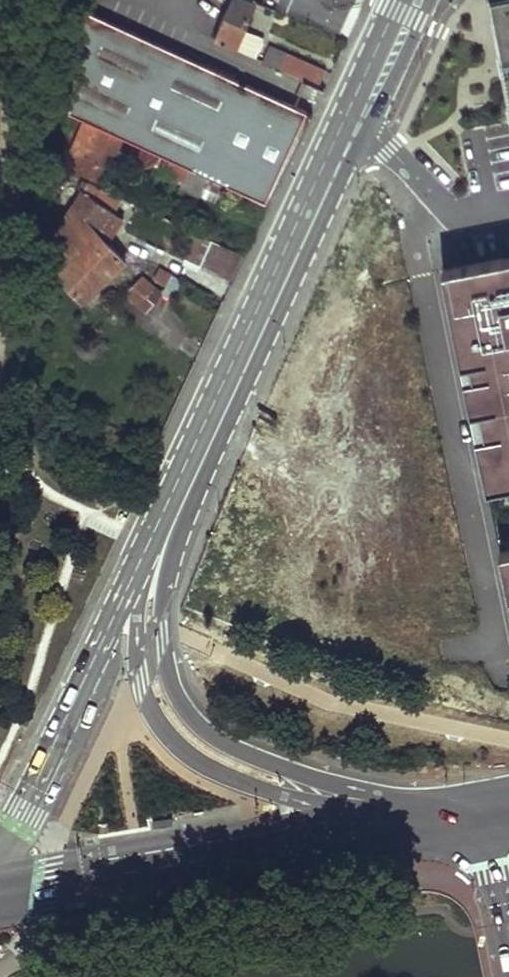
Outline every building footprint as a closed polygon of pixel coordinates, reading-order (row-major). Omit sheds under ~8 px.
[(215,39),(237,48),(238,44),(245,25),(255,1),(253,0),(230,0),(215,39)] [(506,68),(508,84),(508,0),(493,0),(506,68)] [(76,9),(66,112),(86,121),(122,137),(154,151),(230,185),(271,203),(312,115),(76,9)] [(245,25),(238,44),(252,50),(261,32),(245,25)] [(270,47),(264,62),(324,90),(326,84),(320,82),(324,72),(270,47)] [(65,164),(102,182),(122,137),(86,121),(65,164)] [(156,164),(154,169),(223,197),(230,185),(154,151),(150,162),(156,164)] [(90,183),(56,235),(70,250),(77,244),(87,254),(108,239),(100,229),(114,209),(110,206),(116,195),(90,183)] [(54,267),(84,297),(126,257),(108,239),(87,254),(77,244),(70,250),(56,235),(53,262),(56,265),(54,267)] [(247,256),(201,235),(190,260),(235,281),(247,256)] [(444,270),(461,362),(463,362),(466,377),(464,377),(471,410),(473,409),(478,435),(476,435),(487,488),(508,484),(508,256),(444,270)] [(158,277),(166,281),(170,273),(159,267),(156,273),(158,277)] [(130,290),(147,306),(161,290),(144,274),(130,290)] [(500,552),(508,595),(508,550),(500,552)]
